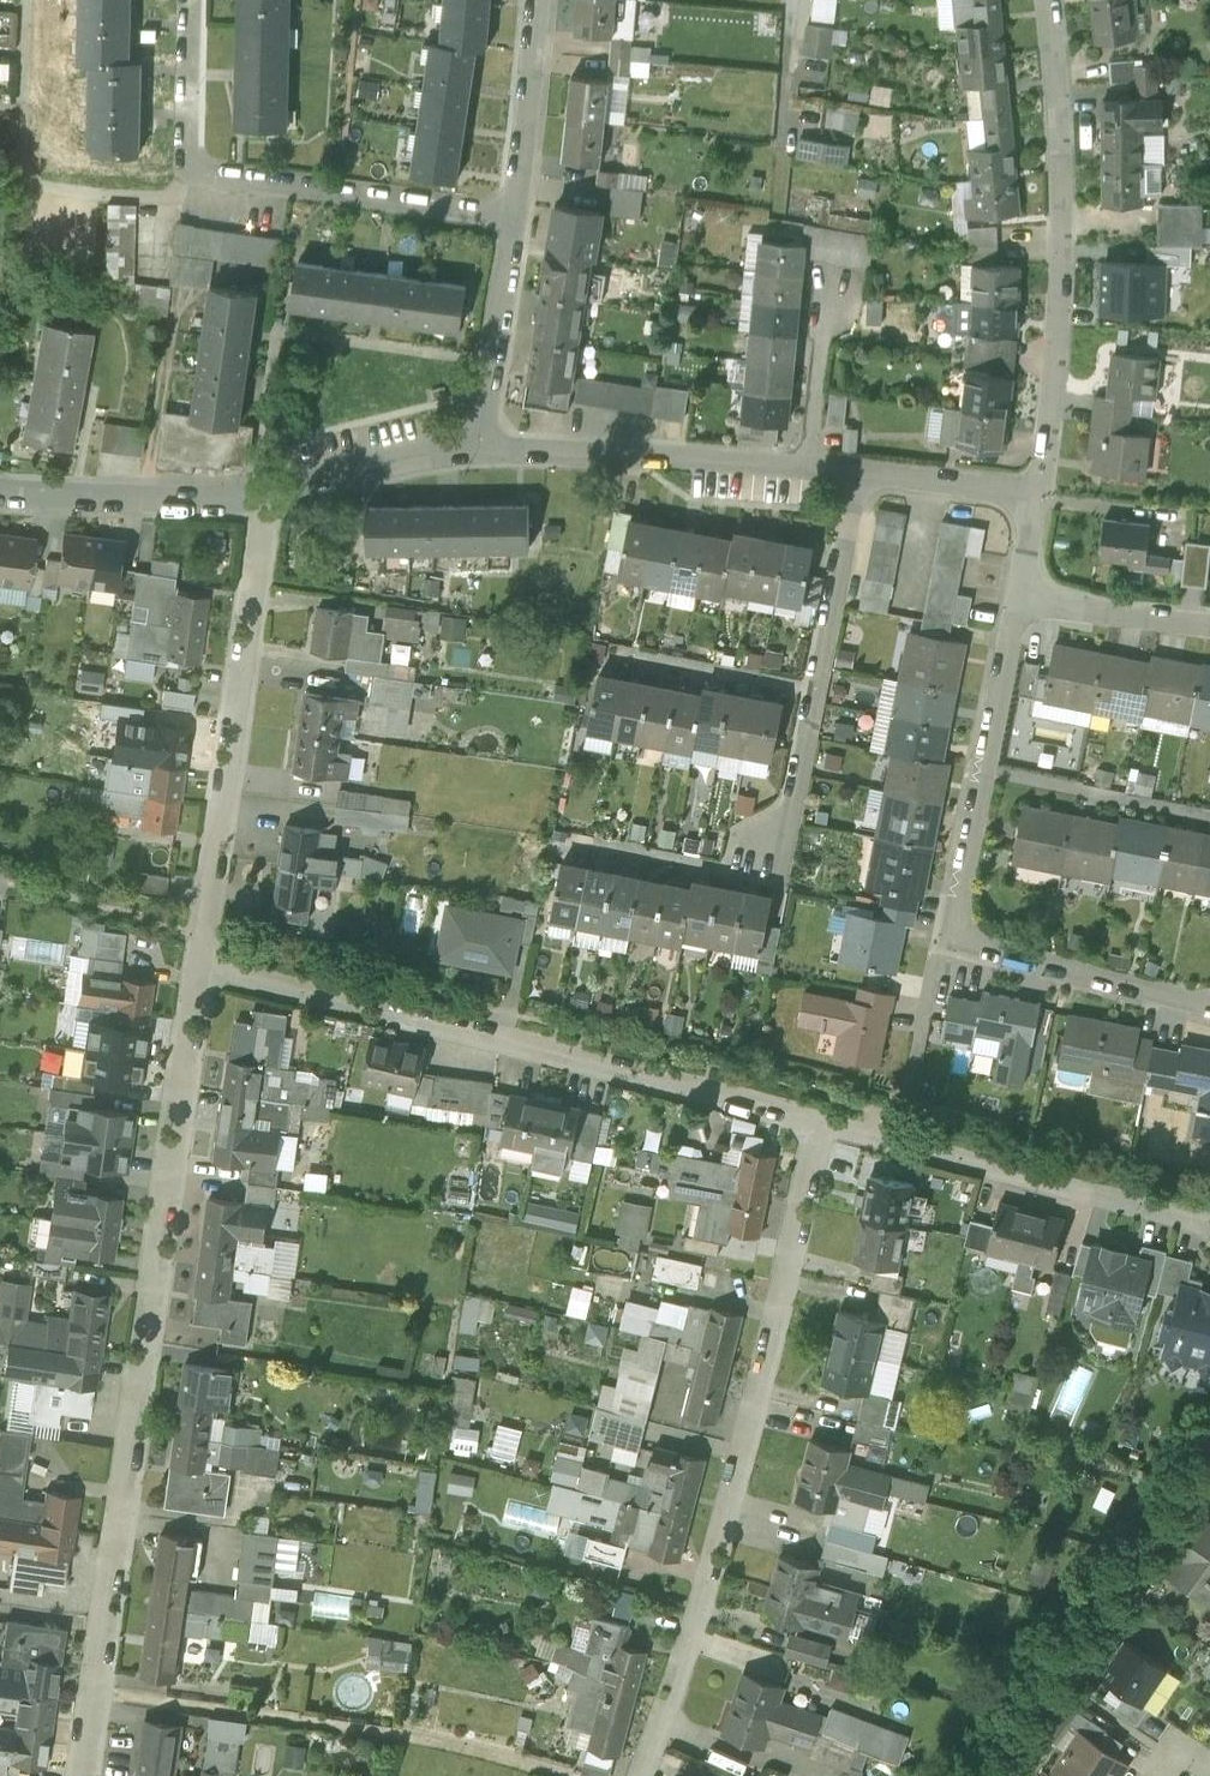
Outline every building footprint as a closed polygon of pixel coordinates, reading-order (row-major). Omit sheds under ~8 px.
[(139,151),(142,61),(128,61),(130,0),(79,0),(77,61),(90,61),(88,149),(139,151)] [(286,125),(288,0),(241,0),(241,67),(240,67),(240,80),(241,80),(240,124),(286,125)] [(445,34),(478,37),(488,38),(491,0),(448,0),(445,34)] [(616,0),(579,0),(576,34),(613,37),(616,0)] [(613,37),(632,38),(635,0),(616,0),(613,37)] [(835,29),(838,0),(815,0),(812,26),(835,29)] [(959,27),(957,0),(939,0),(941,28),(959,27)] [(959,27),(977,25),(975,0),(957,0),(959,27)] [(1000,0),(975,0),(977,25),(1002,22),(1001,13),(1000,0)] [(1130,0),(1100,0),(1092,1),(1097,42),(1135,37),(1130,0)] [(962,57),(963,57),(1005,53),(1002,22),(977,25),(959,27),(962,57)] [(809,25),(807,41),(805,55),(831,59),(833,44),(835,29),(812,26),(809,25)] [(835,29),(833,44),(847,46),(849,31),(835,29)] [(438,33),(434,76),(474,80),(478,37),(445,34),(438,33)] [(611,59),(632,60),(633,46),(612,44),(611,59)] [(651,47),(633,46),(632,60),(650,62),(651,47)] [(1008,83),(1005,53),(963,57),(966,87),(967,87),(983,85),(1008,83)] [(610,73),(631,75),(632,60),(611,59),(610,73)] [(650,62),(632,60),(631,75),(649,76),(650,62)] [(1111,63),(1112,82),(1137,81),(1137,66),(1137,61),(1111,63)] [(1137,66),(1137,81),(1158,80),(1157,65),(1137,66)] [(609,81),(605,122),(627,123),(631,75),(610,73),(609,81)] [(434,76),(430,116),(470,120),(474,80),(434,76)] [(573,77),(568,118),(605,122),(609,81),(573,77)] [(1158,94),(1158,80),(1137,81),(1138,95),(1158,94)] [(871,85),(852,82),(849,99),(868,102),(871,85)] [(983,85),(986,117),(1011,115),(1008,83),(983,85)] [(871,85),(868,102),(891,106),(894,89),(871,85)] [(970,119),(986,117),(983,85),(967,87),(970,119)] [(1105,100),(1105,165),(1143,164),(1143,127),(1164,127),(1163,100),(1105,100)] [(860,115),(836,111),(833,127),(857,131),(860,115)] [(1014,146),(1011,115),(986,117),(989,149),(1014,146)] [(465,164),(470,120),(430,116),(425,159),(465,164)] [(969,119),(972,150),(989,149),(986,117),(970,119),(969,119)] [(600,162),(605,122),(568,118),(564,158),(600,162)] [(801,159),(827,163),(827,162),(830,147),(804,142),(801,159)] [(972,150),(975,181),(1017,177),(1014,146),(989,149),(972,150)] [(830,147),(827,162),(848,166),(851,150),(830,147)] [(1143,205),(1143,195),(1143,164),(1105,165),(1105,205),(1143,205)] [(1163,164),(1143,164),(1143,195),(1163,195),(1163,164)] [(598,184),(614,186),(619,187),(620,172),(600,170),(598,184)] [(619,187),(645,190),(646,175),(620,172),(619,187)] [(880,180),(860,177),(857,195),(877,199),(880,180)] [(975,181),(977,205),(979,218),(1021,214),(1017,177),(975,181)] [(977,205),(975,181),(951,183),(956,241),(970,239),(970,228),(968,219),(967,206),(977,205)] [(645,190),(619,187),(614,186),(610,216),(641,220),(645,190)] [(862,233),(876,236),(876,235),(878,223),(847,218),(848,214),(834,212),(834,216),(832,215),(835,199),(812,195),(807,223),(820,226),(834,228),(848,231),(862,233)] [(108,203),(108,216),(134,217),(134,204),(108,203)] [(968,219),(979,218),(977,205),(967,206),(968,219)] [(1193,247),(1203,247),(1203,206),(1160,205),(1160,246),(1193,247)] [(593,256),(597,257),(603,214),(557,207),(550,249),(593,256)] [(134,229),(134,217),(108,216),(107,228),(134,229)] [(804,257),(815,259),(820,226),(807,223),(806,223),(804,244),(805,244),(804,257)] [(175,250),(191,252),(195,226),(179,224),(175,250)] [(191,253),(280,265),(284,238),(195,226),(191,252),(191,253)] [(834,228),(820,226),(815,259),(829,261),(834,228)] [(971,245),(999,246),(998,226),(970,228),(970,239),(971,245)] [(133,242),(134,229),(107,228),(107,242),(133,242)] [(848,231),(834,228),(829,261),(842,263),(848,231)] [(862,233),(848,231),(842,263),(856,266),(862,233)] [(761,271),(765,234),(749,232),(746,269),(761,271)] [(876,236),(862,233),(856,266),(871,268),(876,236)] [(765,234),(761,271),(802,274),(804,257),(805,244),(804,244),(790,243),(790,236),(765,234)] [(659,266),(676,269),(680,243),(663,241),(659,266)] [(133,254),(133,242),(107,242),(107,253),(133,254)] [(972,261),(1002,261),(1002,246),(973,246),(972,261)] [(1149,246),(1149,264),(1166,264),(1192,266),(1193,247),(1160,246),(1149,246)] [(550,249),(544,293),(587,299),(593,256),(550,249)] [(133,267),(133,254),(107,253),(107,266),(133,267)] [(171,281),(210,286),(213,260),(190,257),(174,255),(171,281)] [(317,310),(337,312),(342,269),(325,267),(325,266),(302,262),(299,281),(297,280),(294,303),(308,305),(308,302),(317,303),(317,306),(317,310)] [(1149,264),(1104,262),(1103,313),(1157,314),(1158,286),(1165,286),(1166,264),(1149,264)] [(133,281),(133,267),(107,266),(106,281),(132,281),(128,308),(167,314),(171,287),(133,281)] [(976,302),(977,267),(963,267),(962,302),(976,302)] [(976,302),(980,302),(1020,304),(1021,269),(977,267),(976,302)] [(366,311),(377,312),(382,271),(359,268),(358,271),(342,269),(337,312),(355,314),(356,307),(367,308),(366,311)] [(759,300),(761,271),(746,269),(743,299),(759,300)] [(399,319),(417,322),(423,279),(406,277),(406,274),(382,271),(377,312),(387,314),(388,311),(400,312),(399,315),(399,319)] [(761,271),(759,300),(800,304),(802,274),(761,271)] [(442,282),(423,279),(417,322),(436,325),(436,321),(437,318),(450,320),(450,323),(461,324),(465,301),(463,300),(465,283),(442,279),(442,282)] [(196,411),(236,417),(237,415),(248,338),(254,291),(214,286),(208,332),(196,411)] [(580,342),(587,299),(544,293),(537,336),(580,342)] [(759,300),(743,299),(740,329),(756,330),(759,300)] [(759,300),(756,330),(797,334),(800,304),(759,300)] [(938,333),(954,334),(956,302),(939,301),(938,333)] [(962,302),(956,302),(954,334),(979,335),(980,302),(976,302),(962,302)] [(1018,337),(1020,304),(980,302),(979,335),(1018,337)] [(696,306),(677,304),(675,320),(694,323),(696,306)] [(23,436),(71,444),(90,333),(42,325),(23,436)] [(756,330),(753,360),(794,364),(797,334),(756,330)] [(575,376),(580,342),(537,336),(530,381),(573,388),(575,376)] [(999,338),(998,355),(1017,357),(1019,339),(999,338)] [(968,339),(967,352),(994,355),(995,342),(968,339)] [(992,370),(994,355),(967,352),(965,368),(992,370)] [(1016,374),(1017,357),(998,355),(996,373),(1016,374)] [(1133,397),(1154,399),(1158,359),(1118,355),(1114,395),(1133,397)] [(753,360),(750,390),(791,394),(794,364),(753,360)] [(969,410),(1007,415),(1012,378),(974,373),(969,410)] [(576,402),(602,406),(606,381),(580,377),(579,389),(576,402)] [(573,388),(530,381),(526,404),(569,411),(573,388)] [(602,406),(615,408),(619,383),(606,381),(602,406)] [(615,408),(628,410),(632,385),(619,383),(615,408)] [(658,389),(632,385),(628,410),(654,414),(658,389)] [(654,414),(670,417),(674,388),(658,386),(658,389),(654,414)] [(689,391),(674,388),(670,417),(685,419),(686,416),(689,391)] [(788,423),(791,394),(750,390),(747,418),(747,419),(781,423),(788,423)] [(832,394),(828,422),(845,424),(848,396),(832,394)] [(1098,397),(1097,410),(1131,414),(1133,397),(1114,395),(1113,399),(1098,397)] [(162,458),(195,463),(195,457),(224,461),(225,454),(247,457),(253,418),(237,415),(236,417),(196,411),(169,407),(162,458)] [(958,446),(1002,452),(1007,415),(969,410),(948,407),(944,443),(959,445),(958,446)] [(1129,435),(1131,414),(1097,410),(1095,431),(1129,435)] [(747,419),(747,418),(740,417),(738,438),(780,442),(781,423),(747,419)] [(99,448),(141,455),(145,429),(103,422),(99,448)] [(860,429),(846,427),(844,450),(858,451),(860,429)] [(1105,476),(1143,480),(1148,437),(1129,435),(1095,431),(1092,460),(1107,462),(1105,476)] [(408,548),(449,548),(449,508),(437,508),(437,506),(434,507),(434,508),(408,508),(408,548)] [(449,548),(488,548),(487,508),(459,508),(459,506),(456,506),(456,508),(449,508),(449,548)] [(515,508),(487,508),(488,548),(528,548),(528,506),(525,506),(526,507),(517,508),(517,506),(515,506),(515,508)] [(367,549),(408,548),(408,508),(380,508),(380,507),(377,507),(377,508),(369,508),(369,507),(367,507),(367,549)] [(861,607),(888,613),(907,514),(880,508),(861,607)] [(612,540),(625,542),(630,518),(631,512),(618,509),(612,540)] [(619,574),(646,579),(657,523),(630,518),(625,542),(619,574)] [(1104,557),(1132,560),(1132,558),(1148,560),(1149,556),(1152,526),(1107,521),(1107,520),(1106,520),(1102,557),(1103,557),(1104,557)] [(943,521),(924,620),(952,625),(953,622),(959,594),(967,554),(972,526),(943,521)] [(646,579),(672,584),(683,529),(657,523),(646,579)] [(987,529),(972,526),(967,554),(981,557),(987,529)] [(672,584),(698,589),(709,534),(683,529),(672,584)] [(57,580),(88,584),(95,537),(64,533),(60,559),(57,580)] [(726,586),(752,591),(762,538),(736,533),(735,539),(726,586)] [(3,534),(0,557),(0,582),(28,586),(30,565),(34,538),(3,534)] [(724,594),(726,586),(735,539),(709,534),(698,589),(724,594)] [(228,538),(212,536),(209,556),(225,558),(228,538)] [(126,541),(95,537),(88,584),(119,589),(122,568),(126,541)] [(752,591),(777,596),(788,543),(762,538),(752,591)] [(1198,560),(1200,543),(1187,542),(1185,560),(1182,585),(1205,587),(1208,561),(1198,560)] [(814,548),(788,543),(777,596),(803,601),(809,572),(814,548)] [(1209,567),(1209,545),(1200,543),(1198,560),(1208,561),(1205,587),(1208,588),(1209,567)] [(1148,570),(1168,572),(1171,572),(1173,558),(1149,556),(1148,560),(1148,570)] [(42,586),(56,588),(57,580),(60,559),(46,557),(45,567),(42,586)] [(155,558),(153,573),(178,577),(181,562),(155,558)] [(1132,558),(1132,560),(1131,568),(1148,570),(1148,560),(1132,558)] [(1185,560),(1173,558),(1171,572),(1168,572),(1167,584),(1182,585),(1185,560)] [(27,593),(41,595),(42,586),(45,567),(30,565),(28,586),(27,593)] [(119,597),(133,599),(137,570),(123,568),(119,597)] [(132,604),(147,606),(153,573),(137,570),(133,599),(132,604)] [(803,601),(818,604),(824,575),(809,572),(803,601)] [(147,606),(145,620),(170,624),(203,629),(208,597),(176,592),(178,577),(153,573),(147,606)] [(25,606),(27,593),(28,586),(0,582),(0,602),(25,606)] [(973,597),(959,594),(953,622),(967,625),(973,597)] [(386,622),(415,626),(418,610),(389,606),(386,622)] [(313,650),(349,656),(356,613),(319,608),(313,650)] [(418,610),(415,626),(421,627),(437,629),(440,613),(418,610)] [(356,612),(356,613),(349,656),(382,661),(386,636),(387,632),(385,631),(368,629),(371,614),(356,612)] [(467,639),(469,616),(444,613),(442,636),(467,639)] [(166,664),(167,657),(165,656),(170,624),(145,620),(132,618),(130,633),(126,658),(154,662),(166,664)] [(950,639),(952,625),(924,620),(921,634),(950,639)] [(419,640),(421,627),(415,626),(386,622),(385,631),(387,632),(386,636),(419,640)] [(203,629),(170,624),(165,656),(167,657),(199,661),(203,629)] [(113,656),(126,658),(130,633),(116,631),(113,656)] [(909,631),(900,680),(955,691),(965,642),(950,639),(921,634),(909,631)] [(1045,699),(1094,708),(1105,654),(1056,644),(1050,678),(1045,699)] [(1142,718),(1144,711),(1153,664),(1105,654),(1094,708),(1112,712),(1142,718)] [(347,671),(375,675),(380,676),(382,661),(349,656),(347,671)] [(1144,711),(1192,721),(1202,666),(1154,657),(1153,664),(1144,711)] [(154,662),(126,658),(123,676),(151,680),(154,662)] [(1019,694),(1034,697),(1038,675),(1041,663),(1026,661),(1019,694)] [(1209,725),(1209,667),(1203,666),(1202,666),(1192,721),(1209,725)] [(105,671),(82,668),(78,691),(102,694),(105,671)] [(414,681),(380,676),(375,675),(371,700),(389,703),(389,706),(410,709),(414,681)] [(590,729),(616,734),(627,680),(600,675),(590,729)] [(1050,678),(1038,675),(1034,697),(1036,697),(1045,699),(1050,678)] [(179,676),(177,690),(192,692),(194,678),(179,676)] [(616,734),(642,739),(652,685),(627,680),(616,734)] [(900,680),(893,716),(948,727),(955,691),(900,680)] [(642,739),(668,745),(678,690),(652,685),(642,739)] [(162,705),(192,710),(195,693),(192,692),(177,690),(164,688),(162,705)] [(695,743),(721,748),(731,694),(705,689),(704,695),(695,743)] [(693,750),(695,743),(704,695),(678,690),(668,745),(693,750)] [(306,691),(301,732),(341,738),(344,714),(357,716),(359,699),(306,691)] [(782,704),(731,694),(721,748),(772,758),(782,704)] [(1091,726),(1094,708),(1045,699),(1036,697),(1033,715),(1091,726)] [(368,724),(386,727),(389,706),(389,703),(371,700),(368,724)] [(99,717),(118,720),(142,722),(143,708),(101,702),(99,717)] [(1094,708),(1091,726),(1109,730),(1112,712),(1094,708)] [(1144,711),(1142,718),(1141,725),(1189,735),(1192,721),(1144,711)] [(886,752),(895,754),(941,763),(948,727),(893,716),(886,752)] [(118,720),(113,756),(150,763),(185,768),(191,729),(142,722),(118,720)] [(338,758),(341,738),(301,732),(295,769),(347,777),(349,759),(338,758)] [(895,754),(888,790),(943,800),(950,765),(941,763),(895,754)] [(146,794),(150,763),(113,756),(107,755),(102,787),(146,794)] [(185,768),(150,763),(146,794),(146,795),(179,800),(185,768)] [(98,821),(100,810),(103,789),(97,788),(81,786),(76,818),(98,821)] [(146,795),(146,794),(103,789),(100,810),(133,815),(133,810),(143,812),(146,795)] [(338,790),(336,805),(373,810),(375,795),(338,790)] [(888,790),(879,838),(934,849),(943,800),(888,790)] [(175,832),(179,800),(146,795),(143,812),(142,816),(141,827),(175,832)] [(371,824),(373,810),(336,805),(334,819),(371,824)] [(1014,860),(1062,870),(1073,815),(1025,806),(1014,860)] [(1110,879),(1111,874),(1121,825),(1073,815),(1062,870),(1110,879)] [(1111,874),(1160,883),(1171,828),(1122,818),(1121,825),(1111,874)] [(286,826),(281,865),(338,873),(340,857),(317,853),(320,830),(286,826)] [(1160,883),(1195,891),(1206,835),(1171,828),(1160,883)] [(1206,835),(1195,891),(1209,893),(1209,836),(1206,835)] [(924,897),(934,849),(879,838),(869,886),(886,889),(918,895),(924,897)] [(91,840),(87,859),(91,859),(91,861),(111,865),(115,844),(91,840)] [(87,859),(79,857),(75,878),(87,881),(91,861),(91,859),(87,859)] [(281,865),(275,903),(310,908),(314,882),(336,885),(338,873),(281,865)] [(552,920),(578,925),(589,870),(563,865),(552,920)] [(578,925),(604,930),(615,875),(589,870),(578,925)] [(133,888),(166,893),(169,876),(136,872),(133,888)] [(604,930),(630,935),(641,880),(615,875),(604,930)] [(630,935),(656,940),(667,885),(641,880),(630,935)] [(684,935),(710,940),(720,887),(695,882),(693,890),(684,935)] [(682,945),(684,935),(693,890),(667,885),(656,940),(682,945)] [(710,940),(736,945),(746,892),(720,887),(710,940)] [(883,904),(889,905),(915,910),(918,895),(886,889),(883,904)] [(773,897),(746,892),(736,945),(762,951),(768,922),(773,897)] [(522,920),(518,942),(532,945),(540,902),(526,900),(522,920)] [(308,923),(310,908),(275,903),(273,918),(308,923)] [(912,928),(915,910),(889,905),(886,921),(907,925),(906,927),(912,928)] [(449,906),(443,935),(450,936),(445,959),(512,972),(518,942),(522,920),(449,906)] [(843,963),(897,974),(906,927),(907,925),(886,921),(861,916),(858,932),(849,930),(843,963)] [(83,920),(82,927),(98,929),(103,930),(104,923),(83,920)] [(762,951),(777,954),(783,925),(768,922),(762,951)] [(86,956),(94,958),(98,929),(82,927),(78,955),(86,956)] [(94,958),(122,962),(126,933),(103,930),(98,929),(94,958)] [(438,958),(445,959),(450,936),(443,935),(438,958)] [(79,1004),(84,972),(86,956),(78,955),(71,954),(64,1002),(78,1004),(79,1004)] [(84,972),(120,977),(122,962),(94,958),(86,956),(84,972)] [(106,1008),(115,1009),(120,977),(84,972),(79,1004),(106,1008)] [(153,982),(120,977),(115,1009),(149,1014),(153,982)] [(858,1004),(890,1010),(894,994),(861,988),(858,1004)] [(996,1081),(1027,1087),(1043,1003),(983,991),(981,1003),(977,1023),(962,1020),(958,1041),(977,1044),(979,1034),(1004,1039),(996,1081)] [(839,1060),(879,1068),(890,1010),(858,1004),(807,994),(801,1024),(844,1033),(839,1060)] [(944,1038),(958,1041),(962,1020),(977,1023),(981,1003),(952,997),(944,1038)] [(104,1022),(106,1008),(79,1004),(78,1004),(76,1018),(90,1020),(104,1022)] [(104,1022),(147,1028),(149,1014),(115,1009),(106,1008),(104,1022)] [(254,1010),(252,1024),(286,1029),(288,1014),(254,1010)] [(1101,1083),(1121,1087),(1122,1085),(1130,1086),(1132,1078),(1139,1039),(1140,1034),(1113,1029),(1114,1025),(1068,1016),(1059,1059),(1104,1068),(1101,1083)] [(90,1020),(76,1018),(71,1047),(86,1049),(90,1020)] [(104,1022),(90,1020),(86,1049),(143,1057),(147,1028),(104,1022)] [(237,1022),(232,1060),(263,1065),(263,1066),(280,1068),(280,1067),(286,1029),(252,1024),(237,1022)] [(1132,1078),(1145,1081),(1152,1047),(1153,1042),(1139,1039),(1132,1078)] [(416,1091),(421,1073),(425,1052),(372,1041),(364,1078),(416,1091)] [(86,1049),(71,1047),(67,1046),(63,1074),(81,1077),(86,1049)] [(1209,1137),(1209,1052),(1182,1046),(1181,1053),(1174,1087),(1204,1092),(1196,1135),(1209,1137)] [(1181,1053),(1152,1047),(1145,1081),(1174,1087),(1181,1053)] [(143,1057),(86,1049),(81,1077),(95,1079),(138,1086),(143,1057)] [(224,1092),(259,1097),(263,1066),(263,1065),(232,1060),(229,1060),(224,1092)] [(280,1068),(263,1066),(259,1097),(334,1108),(338,1080),(321,1078),(320,1086),(296,1082),(298,1070),(280,1067),(280,1068)] [(81,1077),(63,1074),(52,1073),(50,1087),(92,1093),(95,1079),(81,1077)] [(413,1103),(431,1106),(435,1075),(421,1073),(416,1091),(413,1103)] [(431,1106),(489,1114),(492,1092),(493,1092),(494,1083),(435,1075),(431,1106)] [(68,1105),(93,1108),(95,1094),(92,1093),(50,1087),(47,1103),(48,1103),(68,1106),(68,1105)] [(224,1092),(219,1124),(254,1129),(254,1128),(259,1097),(224,1092)] [(510,1095),(493,1092),(492,1092),(489,1114),(487,1124),(503,1127),(510,1095)] [(500,1141),(537,1149),(547,1103),(510,1095),(503,1127),(500,1141)] [(48,1103),(44,1129),(64,1132),(68,1106),(48,1103)] [(547,1103),(537,1149),(566,1156),(570,1156),(573,1141),(580,1110),(547,1103)] [(68,1106),(64,1132),(130,1143),(134,1114),(93,1108),(68,1105),(68,1106)] [(573,1141),(597,1146),(603,1115),(580,1110),(573,1141)] [(262,1128),(254,1128),(254,1129),(219,1124),(215,1161),(251,1166),(275,1169),(276,1168),(280,1135),(261,1132),(262,1128)] [(60,1160),(64,1132),(44,1129),(41,1157),(60,1160)] [(742,1149),(758,1152),(761,1135),(731,1130),(728,1148),(742,1150),(742,1149)] [(126,1171),(130,1143),(64,1132),(60,1160),(60,1162),(85,1165),(126,1171)] [(562,1172),(566,1156),(537,1149),(534,1166),(562,1172)] [(742,1150),(739,1169),(735,1189),(765,1195),(765,1194),(773,1155),(758,1152),(742,1149),(742,1150)] [(639,1150),(638,1166),(659,1167),(660,1151),(639,1150)] [(728,1188),(735,1189),(739,1169),(673,1156),(669,1176),(669,1177),(677,1179),(677,1178),(728,1188)] [(38,1173),(58,1176),(83,1179),(85,1165),(60,1162),(60,1160),(41,1157),(38,1173)] [(249,1183),(277,1187),(280,1169),(276,1168),(275,1169),(251,1166),(249,1183)] [(856,1260),(900,1268),(907,1226),(916,1182),(872,1174),(864,1218),(856,1260)] [(86,1180),(83,1179),(58,1176),(56,1190),(84,1194),(86,1180)] [(703,1201),(724,1205),(728,1188),(677,1178),(677,1179),(674,1196),(703,1202),(703,1201)] [(270,1207),(274,1208),(277,1187),(249,1183),(246,1204),(270,1207)] [(724,1205),(731,1206),(735,1189),(728,1188),(724,1205)] [(765,1195),(735,1189),(731,1206),(727,1227),(730,1227),(730,1228),(759,1234),(766,1195),(765,1194),(765,1195)] [(56,1190),(52,1218),(118,1228),(122,1200),(84,1194),(56,1190)] [(529,1198),(524,1218),(576,1230),(581,1210),(529,1198)] [(615,1243),(642,1249),(652,1204),(625,1198),(615,1243)] [(212,1199),(207,1233),(239,1237),(240,1231),(266,1235),(270,1207),(246,1204),(212,1199)] [(727,1242),(730,1228),(730,1227),(727,1227),(731,1206),(724,1205),(703,1201),(703,1202),(696,1236),(720,1240),(720,1241),(727,1242)] [(988,1251),(1020,1259),(1033,1212),(1000,1204),(994,1225),(988,1251)] [(1066,1220),(1033,1212),(1020,1259),(1036,1263),(1054,1267),(1066,1220)] [(48,1247),(52,1218),(31,1216),(27,1244),(37,1245),(35,1260),(46,1261),(48,1247)] [(114,1257),(118,1228),(52,1218),(48,1247),(76,1251),(114,1257)] [(972,1220),(966,1245),(988,1251),(994,1225),(972,1220)] [(200,1263),(235,1268),(236,1259),(239,1237),(207,1233),(205,1232),(200,1263)] [(682,1248),(717,1254),(720,1241),(720,1240),(696,1236),(693,1235),(685,1234),(682,1248)] [(1106,1241),(1105,1245),(1127,1251),(1128,1247),(1124,1244),(1118,1241),(1112,1240),(1106,1241)] [(1074,1272),(1088,1276),(1096,1245),(1083,1242),(1074,1272)] [(1125,1256),(1126,1253),(1105,1248),(1096,1245),(1088,1276),(1087,1282),(1085,1281),(1080,1300),(1101,1305),(1098,1316),(1096,1326),(1100,1335),(1130,1342),(1135,1325),(1143,1292),(1151,1262),(1139,1259),(1125,1256)] [(1105,1245),(1105,1248),(1126,1253),(1127,1251),(1105,1245)] [(46,1261),(74,1265),(76,1251),(48,1247),(46,1261)] [(1157,1296),(1159,1291),(1168,1254),(1142,1247),(1139,1259),(1151,1262),(1143,1292),(1157,1296)] [(249,1261),(236,1259),(235,1268),(272,1274),(275,1255),(251,1251),(249,1261)] [(1194,1261),(1168,1254),(1159,1291),(1180,1296),(1183,1285),(1201,1290),(1204,1281),(1190,1278),(1194,1261)] [(1033,1276),(1036,1263),(1020,1259),(1013,1287),(1033,1292),(1036,1277),(1033,1276)] [(195,1298),(197,1299),(229,1303),(230,1301),(233,1281),(235,1268),(200,1263),(195,1298)] [(32,1277),(66,1282),(68,1269),(34,1264),(32,1277)] [(245,1291),(269,1295),(272,1274),(235,1268),(233,1281),(247,1283),(245,1291)] [(871,1286),(884,1290),(901,1294),(906,1276),(876,1268),(871,1286)] [(1047,1311),(1061,1314),(1073,1274),(1057,1270),(1047,1311)] [(43,1348),(47,1323),(20,1319),(21,1312),(26,1312),(30,1284),(3,1280),(0,1300),(0,1341),(9,1343),(43,1348)] [(574,1285),(567,1312),(586,1316),(593,1290),(574,1285)] [(1206,1295),(1204,1290),(1201,1290),(1183,1285),(1180,1296),(1176,1312),(1169,1310),(1167,1315),(1160,1322),(1163,1331),(1163,1333),(1170,1335),(1165,1355),(1173,1369),(1188,1360),(1197,1363),(1199,1355),(1209,1358),(1209,1296),(1206,1295)] [(75,1290),(71,1319),(105,1324),(109,1295),(75,1290)] [(919,1298),(901,1294),(884,1290),(877,1316),(888,1319),(886,1327),(910,1333),(919,1298)] [(496,1320),(498,1296),(464,1293),(461,1330),(476,1332),(477,1318),(496,1320)] [(655,1321),(676,1326),(684,1328),(690,1305),(660,1297),(657,1311),(655,1321)] [(251,1304),(230,1301),(229,1303),(197,1299),(193,1326),(223,1330),(247,1333),(251,1304)] [(1095,1315),(1098,1316),(1101,1305),(1080,1300),(1079,1305),(1094,1309),(1095,1315)] [(645,1335),(651,1337),(655,1321),(657,1311),(627,1304),(621,1329),(645,1335)] [(681,1344),(701,1349),(710,1310),(690,1305),(684,1328),(684,1332),(681,1344)] [(836,1341),(835,1347),(878,1357),(886,1327),(888,1319),(877,1316),(845,1308),(841,1325),(838,1325),(835,1340),(836,1341)] [(741,1317),(710,1310),(701,1349),(731,1356),(741,1317)] [(47,1316),(47,1323),(43,1348),(66,1351),(71,1319),(47,1316)] [(71,1319),(66,1351),(100,1356),(105,1324),(71,1319)] [(681,1344),(684,1332),(675,1330),(676,1326),(655,1321),(651,1337),(667,1341),(681,1344)] [(910,1333),(886,1327),(878,1357),(903,1363),(910,1333)] [(221,1344),(245,1348),(247,1333),(223,1330),(221,1344)] [(657,1378),(663,1356),(667,1341),(651,1337),(645,1335),(641,1349),(628,1346),(622,1369),(657,1378)] [(681,1344),(667,1341),(663,1356),(688,1362),(688,1364),(695,1366),(683,1415),(715,1423),(731,1356),(701,1349),(681,1344)] [(36,1378),(62,1382),(66,1351),(43,1348),(9,1343),(5,1374),(14,1375),(36,1378)] [(870,1393),(878,1357),(835,1347),(827,1382),(870,1393)] [(100,1356),(66,1351),(62,1382),(62,1384),(94,1388),(96,1388),(100,1356)] [(481,1368),(483,1355),(456,1352),(454,1364),(481,1368)] [(1078,1408),(1091,1369),(1076,1363),(1062,1403),(1078,1408)] [(186,1364),(181,1402),(215,1407),(228,1409),(233,1371),(186,1364)] [(622,1369),(611,1412),(646,1421),(657,1378),(622,1369)] [(30,1421),(31,1407),(36,1378),(14,1375),(8,1418),(30,1421)] [(471,1426),(478,1378),(454,1375),(448,1421),(455,1422),(452,1446),(477,1450),(481,1427),(471,1426)] [(62,1382),(36,1378),(31,1407),(60,1412),(92,1416),(92,1413),(91,1413),(94,1388),(62,1384),(62,1382)] [(865,1394),(859,1420),(885,1426),(891,1400),(865,1394)] [(213,1418),(215,1407),(181,1402),(176,1434),(210,1439),(212,1423),(217,1424),(218,1418),(213,1418)] [(30,1421),(60,1425),(60,1423),(59,1422),(60,1412),(31,1407),(30,1421)] [(639,1451),(646,1421),(611,1412),(603,1442),(639,1451)] [(892,1428),(885,1426),(859,1420),(855,1438),(888,1446),(892,1428)] [(246,1444),(261,1446),(263,1429),(259,1428),(260,1425),(245,1422),(244,1426),(225,1423),(223,1441),(246,1444)] [(29,1449),(31,1434),(0,1429),(0,1445),(29,1449)] [(561,1440),(589,1442),(589,1434),(562,1431),(561,1440)] [(172,1467),(173,1467),(206,1472),(206,1470),(207,1462),(210,1439),(176,1434),(172,1467)] [(223,1441),(210,1439),(207,1462),(220,1463),(220,1464),(242,1467),(246,1444),(223,1441)] [(813,1439),(804,1471),(843,1480),(848,1462),(852,1449),(813,1439)] [(242,1471),(276,1476),(280,1449),(261,1446),(246,1444),(242,1467),(242,1471)] [(25,1473),(29,1449),(0,1445),(0,1469),(25,1473)] [(656,1445),(650,1467),(654,1468),(653,1472),(660,1475),(658,1484),(664,1485),(668,1471),(701,1480),(706,1458),(656,1445)] [(848,1462),(843,1480),(887,1492),(892,1473),(848,1462)] [(230,1473),(206,1470),(206,1472),(173,1467),(167,1505),(225,1514),(230,1473)] [(650,1467),(646,1484),(649,1485),(647,1490),(662,1494),(664,1485),(658,1484),(660,1475),(653,1472),(654,1468),(650,1467)] [(22,1493),(25,1473),(0,1469),(0,1490),(22,1493)] [(417,1510),(434,1511),(435,1470),(418,1469),(417,1510)] [(590,1493),(601,1495),(605,1479),(607,1480),(609,1473),(596,1470),(595,1476),(590,1493)] [(474,1493),(475,1474),(450,1471),(448,1491),(474,1493)] [(690,1519),(701,1480),(668,1471),(664,1485),(662,1494),(658,1510),(690,1519)] [(839,1497),(843,1480),(804,1471),(797,1500),(836,1510),(839,1497)] [(585,1491),(590,1493),(595,1476),(583,1473),(579,1490),(585,1491)] [(658,1510),(662,1494),(647,1490),(649,1485),(646,1484),(642,1483),(640,1488),(607,1480),(605,1479),(601,1495),(614,1499),(624,1502),(640,1506),(658,1510)] [(843,1480),(839,1497),(865,1504),(883,1508),(887,1492),(843,1480)] [(42,1521),(45,1500),(44,1500),(22,1497),(22,1493),(0,1490),(0,1516),(42,1521)] [(46,1490),(44,1500),(45,1500),(42,1521),(42,1523),(76,1527),(80,1495),(46,1490)] [(581,1506),(610,1514),(614,1499),(601,1495),(590,1493),(585,1491),(581,1506)] [(862,1517),(865,1504),(839,1497),(836,1510),(862,1517)] [(610,1514),(621,1517),(624,1502),(614,1499),(610,1514)] [(618,1527),(634,1531),(640,1506),(624,1502),(621,1517),(618,1527)] [(631,1542),(648,1546),(658,1510),(640,1506),(634,1531),(631,1542)] [(690,1519),(658,1510),(648,1546),(648,1549),(680,1557),(690,1519)] [(831,1527),(857,1534),(862,1517),(836,1510),(831,1527)] [(0,1516),(0,1549),(15,1551),(15,1550),(37,1554),(42,1523),(42,1521),(0,1516)] [(1209,1597),(1173,1573),(1206,1525),(1209,1528),(1209,1522),(1205,1519),(1167,1574),(1209,1604),(1209,1596),(1209,1597)] [(76,1527),(42,1523),(37,1554),(37,1555),(69,1559),(71,1559),(76,1527)] [(1206,1525),(1173,1573),(1209,1597),(1209,1596),(1209,1528),(1206,1525)] [(615,1538),(631,1542),(634,1531),(618,1527),(615,1538)] [(831,1527),(828,1541),(860,1550),(864,1536),(857,1534),(831,1527)] [(244,1531),(238,1581),(273,1585),(279,1536),(244,1531)] [(161,1534),(156,1573),(191,1578),(198,1579),(204,1540),(161,1534)] [(583,1556),(621,1567),(627,1547),(589,1537),(583,1556)] [(857,1564),(860,1550),(828,1541),(824,1555),(857,1564)] [(66,1582),(69,1559),(37,1555),(37,1554),(15,1550),(15,1551),(10,1588),(42,1592),(43,1579),(66,1582)] [(781,1556),(772,1586),(856,1611),(861,1595),(817,1582),(821,1568),(781,1556)] [(151,1605),(186,1610),(189,1589),(191,1578),(156,1573),(151,1605)] [(271,1601),(273,1585),(238,1581),(236,1596),(271,1601)] [(850,1634),(856,1611),(772,1586),(763,1617),(804,1628),(806,1622),(850,1634)] [(236,1596),(189,1589),(186,1610),(208,1614),(253,1620),(268,1622),(271,1601),(236,1596)] [(616,1612),(632,1617),(638,1596),(621,1592),(616,1612)] [(349,1614),(350,1596),(315,1595),(314,1613),(349,1614)] [(176,1682),(183,1632),(186,1610),(151,1605),(141,1677),(176,1682)] [(208,1614),(186,1610),(183,1632),(205,1636),(208,1614)] [(253,1620),(208,1614),(205,1636),(239,1641),(239,1639),(250,1641),(253,1620)] [(1,1662),(25,1666),(26,1657),(62,1663),(67,1625),(7,1615),(1,1662)] [(593,1661),(604,1664),(611,1666),(617,1644),(624,1645),(626,1636),(628,1637),(631,1627),(595,1617),(586,1651),(595,1654),(593,1661)] [(405,1670),(411,1641),(371,1634),(366,1663),(405,1670)] [(785,1655),(827,1667),(832,1648),(790,1637),(785,1655)] [(236,1656),(265,1661),(268,1644),(250,1641),(239,1639),(239,1641),(236,1656)] [(1110,1680),(1142,1702),(1165,1668),(1127,1642),(1104,1676),(1110,1680)] [(576,1669),(588,1675),(593,1661),(595,1654),(586,1651),(559,1643),(553,1660),(560,1663),(556,1676),(571,1682),(576,1669)] [(604,1664),(600,1681),(637,1691),(648,1652),(626,1646),(624,1645),(617,1644),(611,1666),(604,1664)] [(56,1699),(62,1663),(26,1657),(25,1666),(22,1680),(20,1694),(56,1699)] [(604,1664),(593,1661),(588,1675),(600,1681),(604,1664)] [(829,1685),(849,1691),(854,1673),(834,1667),(829,1685)] [(1149,1707),(1157,1712),(1180,1678),(1165,1668),(1142,1702),(1149,1707)] [(568,1689),(580,1693),(595,1698),(600,1681),(588,1675),(576,1669),(571,1682),(568,1689)] [(744,1675),(734,1704),(771,1717),(777,1699),(781,1687),(744,1675)] [(0,1677),(0,1691),(20,1694),(22,1680),(0,1677)] [(1100,1695),(1139,1723),(1149,1707),(1142,1702),(1110,1680),(1100,1695)] [(602,1700),(596,1722),(627,1730),(637,1691),(600,1681),(595,1698),(602,1700)] [(17,1714),(20,1694),(0,1691),(0,1711),(17,1714)] [(571,1728),(572,1728),(593,1734),(596,1722),(602,1700),(595,1698),(580,1693),(571,1728)] [(57,1699),(56,1699),(20,1694),(17,1714),(15,1728),(14,1729),(51,1735),(57,1699)] [(771,1717),(817,1733),(823,1715),(777,1699),(771,1717)] [(766,1733),(771,1717),(734,1704),(723,1735),(760,1748),(766,1733)] [(1082,1732),(1099,1743),(1108,1731),(1079,1711),(1070,1724),(1082,1732)] [(821,1734),(834,1739),(843,1717),(830,1712),(828,1717),(821,1734)] [(828,1717),(823,1715),(817,1733),(821,1734),(828,1717)] [(811,1749),(817,1733),(771,1717),(766,1733),(809,1748),(811,1749)] [(905,1741),(843,1717),(834,1739),(836,1740),(897,1763),(905,1741)] [(145,1721),(140,1753),(177,1758),(182,1727),(145,1721)] [(620,1757),(627,1730),(596,1722),(593,1734),(590,1748),(589,1749),(616,1756),(620,1757)] [(51,1735),(14,1729),(15,1728),(0,1726),(0,1761),(7,1762),(46,1768),(51,1735)] [(590,1748),(593,1734),(572,1728),(568,1743),(590,1748)] [(1061,1775),(1118,1775),(1128,1763),(1099,1743),(1082,1732),(1054,1771),(1061,1775)] [(828,1762),(836,1740),(834,1739),(821,1734),(817,1733),(811,1749),(809,1748),(806,1754),(828,1762)] [(221,1773),(235,1775),(240,1741),(209,1736),(204,1770),(221,1773)] [(589,1749),(586,1763),(612,1771),(616,1756),(589,1749)] [(177,1758),(140,1753),(136,1775),(175,1775),(177,1758)] [(612,1771),(586,1763),(582,1775),(611,1775),(612,1771)]
